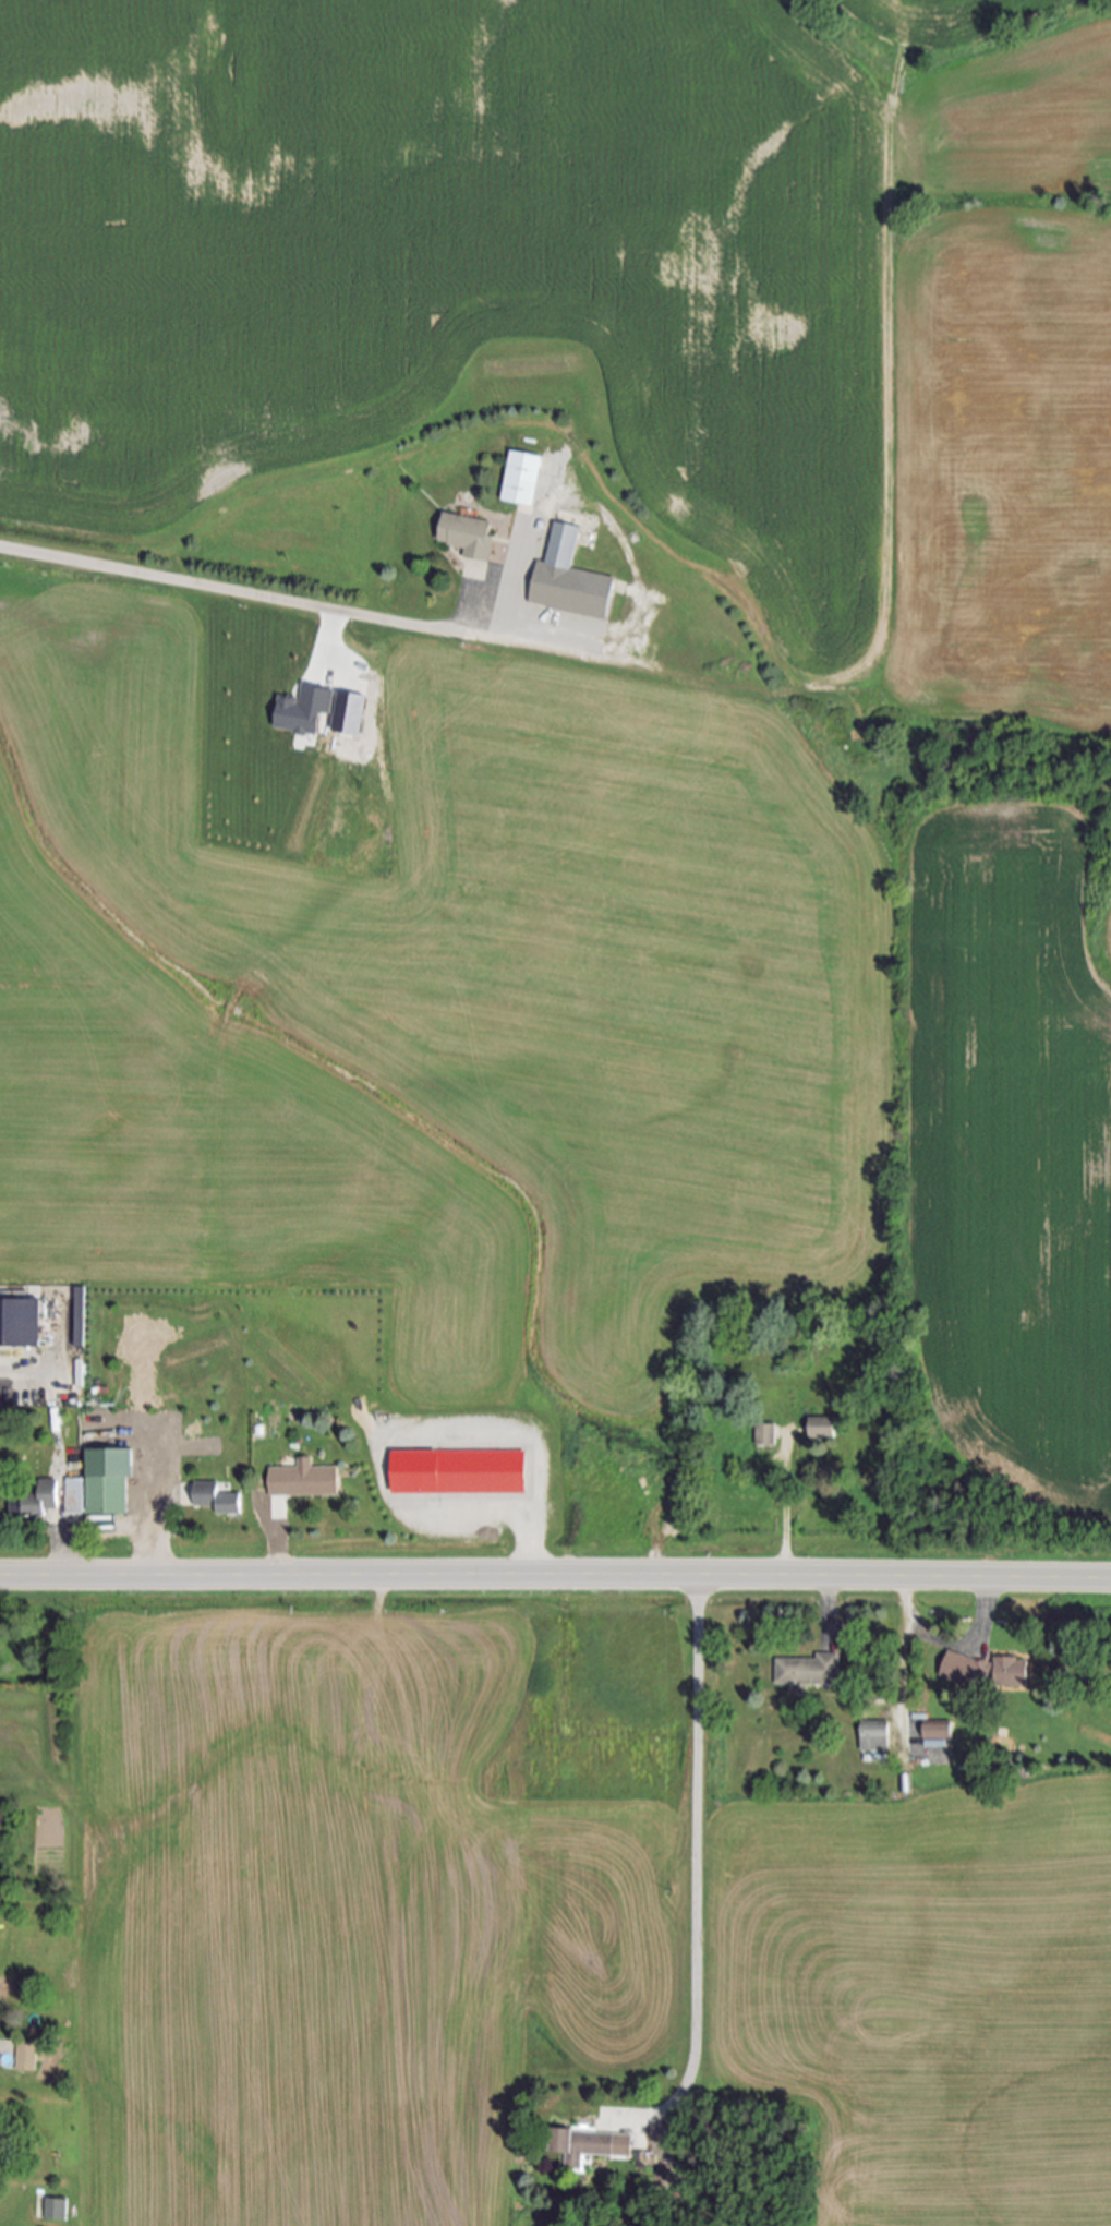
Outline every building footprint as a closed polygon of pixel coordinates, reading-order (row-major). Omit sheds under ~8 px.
[(534,506),(503,502),(510,452),(542,457),(534,506)] [(488,561),(463,558),(464,546),(440,544),(443,515),(492,519),(488,561)] [(528,603),(535,562),(546,564),(555,521),(579,527),(571,568),(615,578),(607,619),(528,603)] [(279,694),(271,727),(317,737),(323,711),(330,713),(336,688),(304,682),(300,698),(279,694)] [(334,730),(341,690),(369,696),(361,735),(334,730)] [(17,1347),(0,1347),(0,1297),(17,1297),(17,1347)] [(835,1418),(835,1440),(810,1440),(810,1418),(835,1418)] [(775,1446),(756,1446),(756,1425),(775,1425),(775,1446)] [(529,1450),(396,1452),(396,1494),(529,1493),(529,1450)] [(270,1497),(270,1468),(298,1468),(298,1458),(313,1458),(314,1468),(339,1467),(340,1496),(270,1497)] [(88,1478),(130,1478),(130,1516),(88,1516),(88,1478)] [(84,1479),(84,1513),(67,1513),(67,1479),(84,1479)] [(47,1520),(11,1520),(11,1496),(40,1495),(40,1484),(61,1484),(61,1513),(47,1513),(47,1520)] [(181,1512),(181,1484),(242,1484),(242,1512),(181,1512)] [(840,1685),(776,1685),(776,1659),(818,1659),(818,1655),(840,1655),(840,1685)] [(983,1692),(941,1678),(947,1655),(954,1655),(974,1659),(1022,1659),(1030,1662),(1030,1684),(1028,1692),(983,1692)] [(889,1723),(889,1754),(861,1754),(861,1723),(889,1723)] [(925,1741),(925,1725),(952,1725),(952,1741),(925,1741)] [(17,2073),(17,2043),(37,2043),(37,2073),(17,2073)] [(633,2134),(632,2158),(582,2157),(582,2173),(564,2171),(565,2156),(554,2156),(554,2132),(633,2134)] [(67,2198),(67,2221),(36,2221),(36,2198),(67,2198)]
